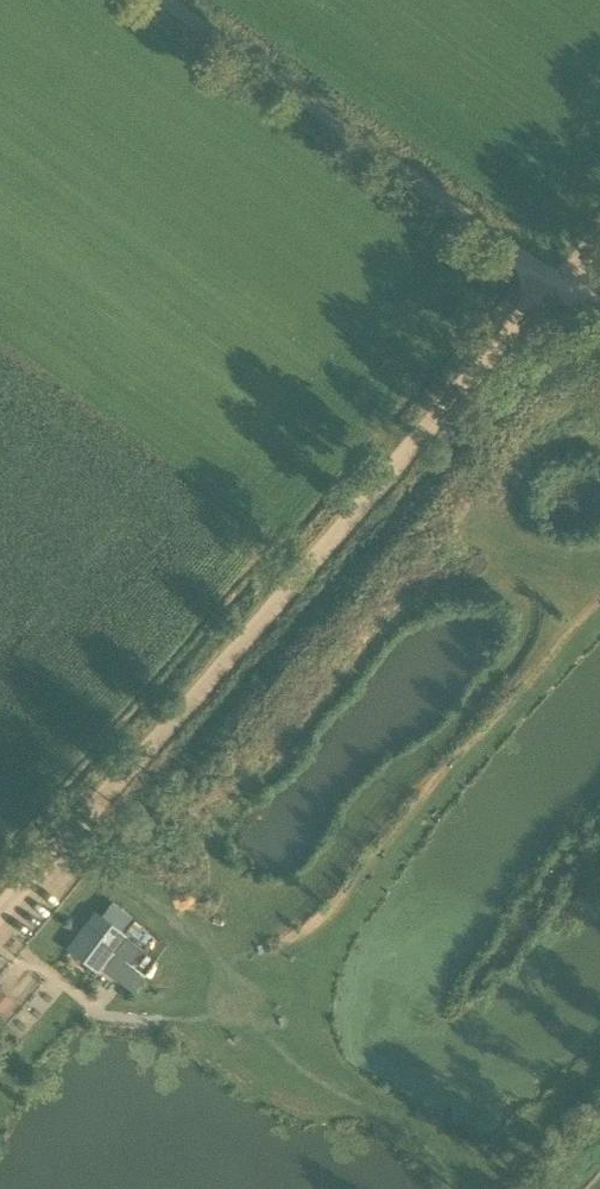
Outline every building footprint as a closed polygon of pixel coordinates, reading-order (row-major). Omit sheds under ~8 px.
[(119,933),(131,917),(112,903),(100,918),(95,914),(76,936),(68,949),(84,961),(101,938),(115,949),(125,937),(119,933)] [(115,949),(113,951),(130,964),(140,950),(124,938),(116,949),(115,949)]
